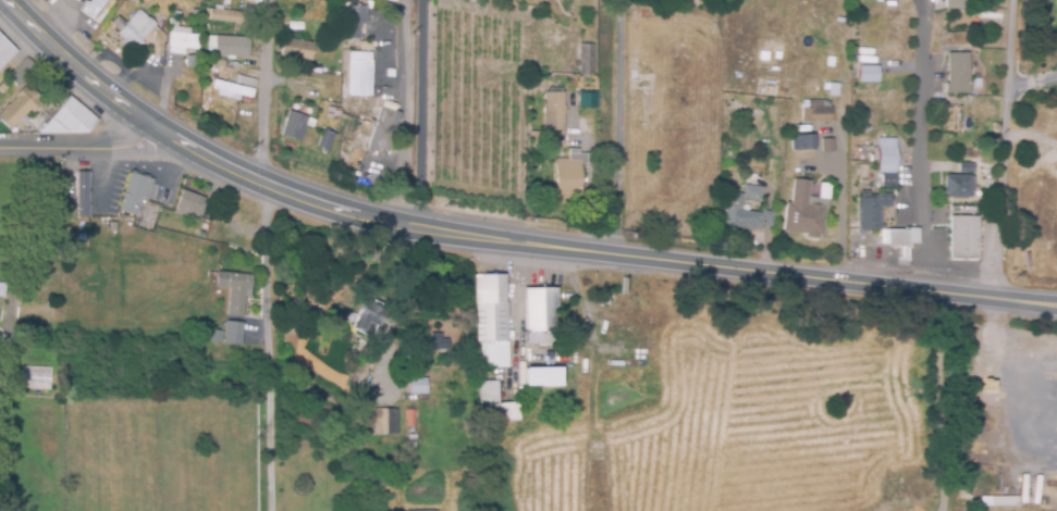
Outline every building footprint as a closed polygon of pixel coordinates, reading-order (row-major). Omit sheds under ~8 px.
[(93,29),(111,0),(51,0),(93,29)] [(946,9),(946,0),(969,0),(969,1),(961,1),(961,9),(946,9)] [(242,23),(205,20),(206,9),(214,10),(214,5),(222,7),(222,10),(243,12),(242,23)] [(359,38),(349,38),(349,7),(368,7),(368,17),(359,17),(359,38)] [(134,51),(118,35),(119,33),(118,33),(120,30),(112,23),(118,16),(126,24),(139,10),(156,25),(142,40),(145,42),(139,47),(138,46),(134,51)] [(198,49),(169,47),(170,33),(199,36),(198,49)] [(16,52),(0,69),(0,36),(16,52)] [(248,58),(214,55),(216,37),(249,38),(248,58)] [(309,63),(280,57),(282,46),(280,46),(281,37),(314,43),(309,63)] [(593,75),(579,75),(580,45),(593,45),(593,75)] [(371,96),(348,95),(349,61),(351,52),(371,53),(371,61),(372,61),(371,96)] [(969,92),(946,92),(946,84),(948,84),(948,53),(970,53),(969,92)] [(196,67),(186,67),(186,57),(196,57),(196,67)] [(19,88),(8,77),(26,59),(37,70),(19,88)] [(210,94),(205,92),(208,77),(201,77),(201,66),(208,66),(208,60),(224,60),(224,67),(208,68),(209,73),(214,75),(213,78),(212,77),(210,94)] [(859,83),(859,66),(878,66),(878,82),(859,83)] [(238,101),(218,96),(220,90),(212,88),(214,79),(216,80),(218,74),(233,77),(232,84),(254,90),(251,98),(239,96),(238,101)] [(254,88),(235,83),(237,76),(256,80),(254,88)] [(838,96),(828,96),(828,90),(824,90),(824,84),(839,84),(838,96)] [(10,129),(0,120),(0,113),(16,98),(15,96),(24,87),(29,92),(32,89),(38,96),(36,99),(41,104),(33,113),(30,110),(10,129)] [(563,146),(544,146),(545,92),(564,92),(563,146)] [(598,108),(579,108),(579,92),(598,94),(598,108)] [(40,134),(70,97),(97,120),(86,132),(40,134)] [(286,113),(280,112),(284,99),(291,101),(286,113)] [(831,123),(814,123),(814,122),(801,122),(801,109),(803,109),(803,101),(822,101),(822,108),(831,108),(831,123)] [(388,153),(377,149),(374,153),(365,149),(381,107),(394,112),(389,125),(396,128),(388,153)] [(341,119),(327,116),(328,108),(342,110),(341,119)] [(300,141),(281,136),(288,112),(308,117),(300,141)] [(329,150),(318,147),(322,130),(334,134),(329,150)] [(791,151),(791,136),(813,135),(814,149),(791,151)] [(822,152),(822,140),(833,139),(834,152),(822,152)] [(736,163),(723,163),(723,144),(730,144),(730,150),(736,150),(736,163)] [(896,187),(882,187),(882,173),(878,173),(878,148),(896,148),(896,187)] [(580,199),(546,199),(546,160),(581,160),(580,199)] [(974,174),(960,173),(960,164),(974,164),(974,174)] [(137,216),(119,210),(131,173),(153,180),(147,200),(143,199),(137,216)] [(76,216),(76,203),(75,203),(74,174),(87,174),(88,216),(76,216)] [(970,198),(944,198),(945,176),(971,176),(971,177),(974,177),(974,197),(970,197),(970,198)] [(816,239),(804,237),(804,234),(783,232),(786,203),(790,203),(794,179),(810,182),(808,204),(821,205),(821,208),(825,208),(821,237),(818,236),(816,239)] [(760,200),(743,198),(746,186),(761,188),(760,200)] [(198,217),(187,213),(186,216),(174,212),(183,190),(205,198),(198,217)] [(720,209),(718,209),(720,191),(741,194),(740,209),(737,208),(737,211),(758,213),(758,211),(770,212),(769,228),(758,227),(758,232),(718,227),(720,209)] [(881,230),(858,230),(858,198),(877,199),(877,195),(890,195),(890,208),(881,208),(881,230)] [(212,215),(201,212),(205,204),(214,208),(212,215)] [(978,259),(951,259),(951,216),(978,217),(978,259)] [(907,260),(900,259),(900,247),(888,247),(889,229),(909,230),(909,228),(920,229),(919,244),(909,244),(909,247),(908,247),(907,260)] [(472,248),(478,415),(593,417),(583,252),(472,248)] [(243,317),(226,315),(230,288),(216,287),(218,272),(253,275),(250,291),(245,290),(243,317)] [(364,333),(353,327),(357,319),(352,316),(360,299),(386,312),(377,331),(369,327),(366,333),(366,334),(364,333)] [(243,323),(241,346),(223,345),(225,321),(243,323)] [(221,332),(220,344),(208,342),(209,332),(221,332)] [(49,366),(50,389),(21,389),(21,366),(49,366)] [(410,395),(410,378),(428,378),(428,395),(410,395)] [(397,434),(371,434),(371,410),(397,410),(397,434)] [(435,486),(435,499),(406,499),(405,486),(435,486)]
